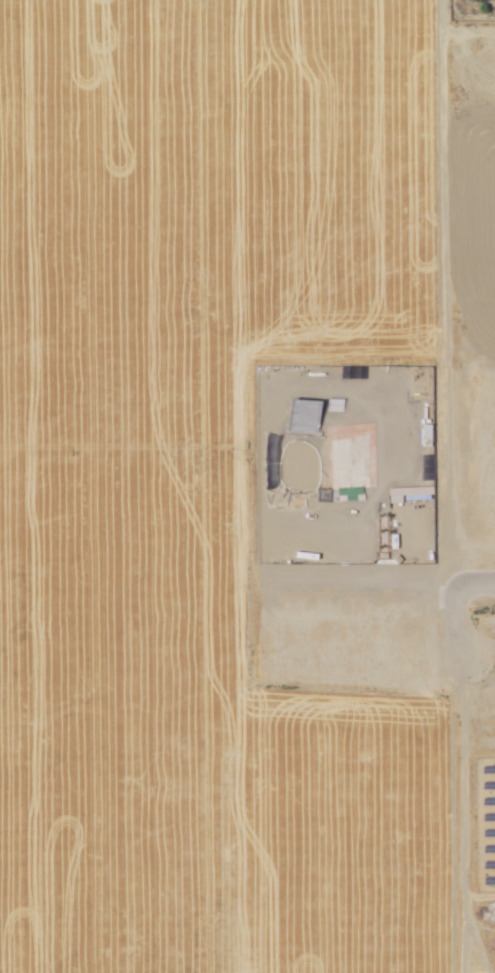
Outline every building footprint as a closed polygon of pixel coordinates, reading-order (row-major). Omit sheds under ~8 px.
[(321,402),(296,399),(292,432),(317,435),(321,402)]
